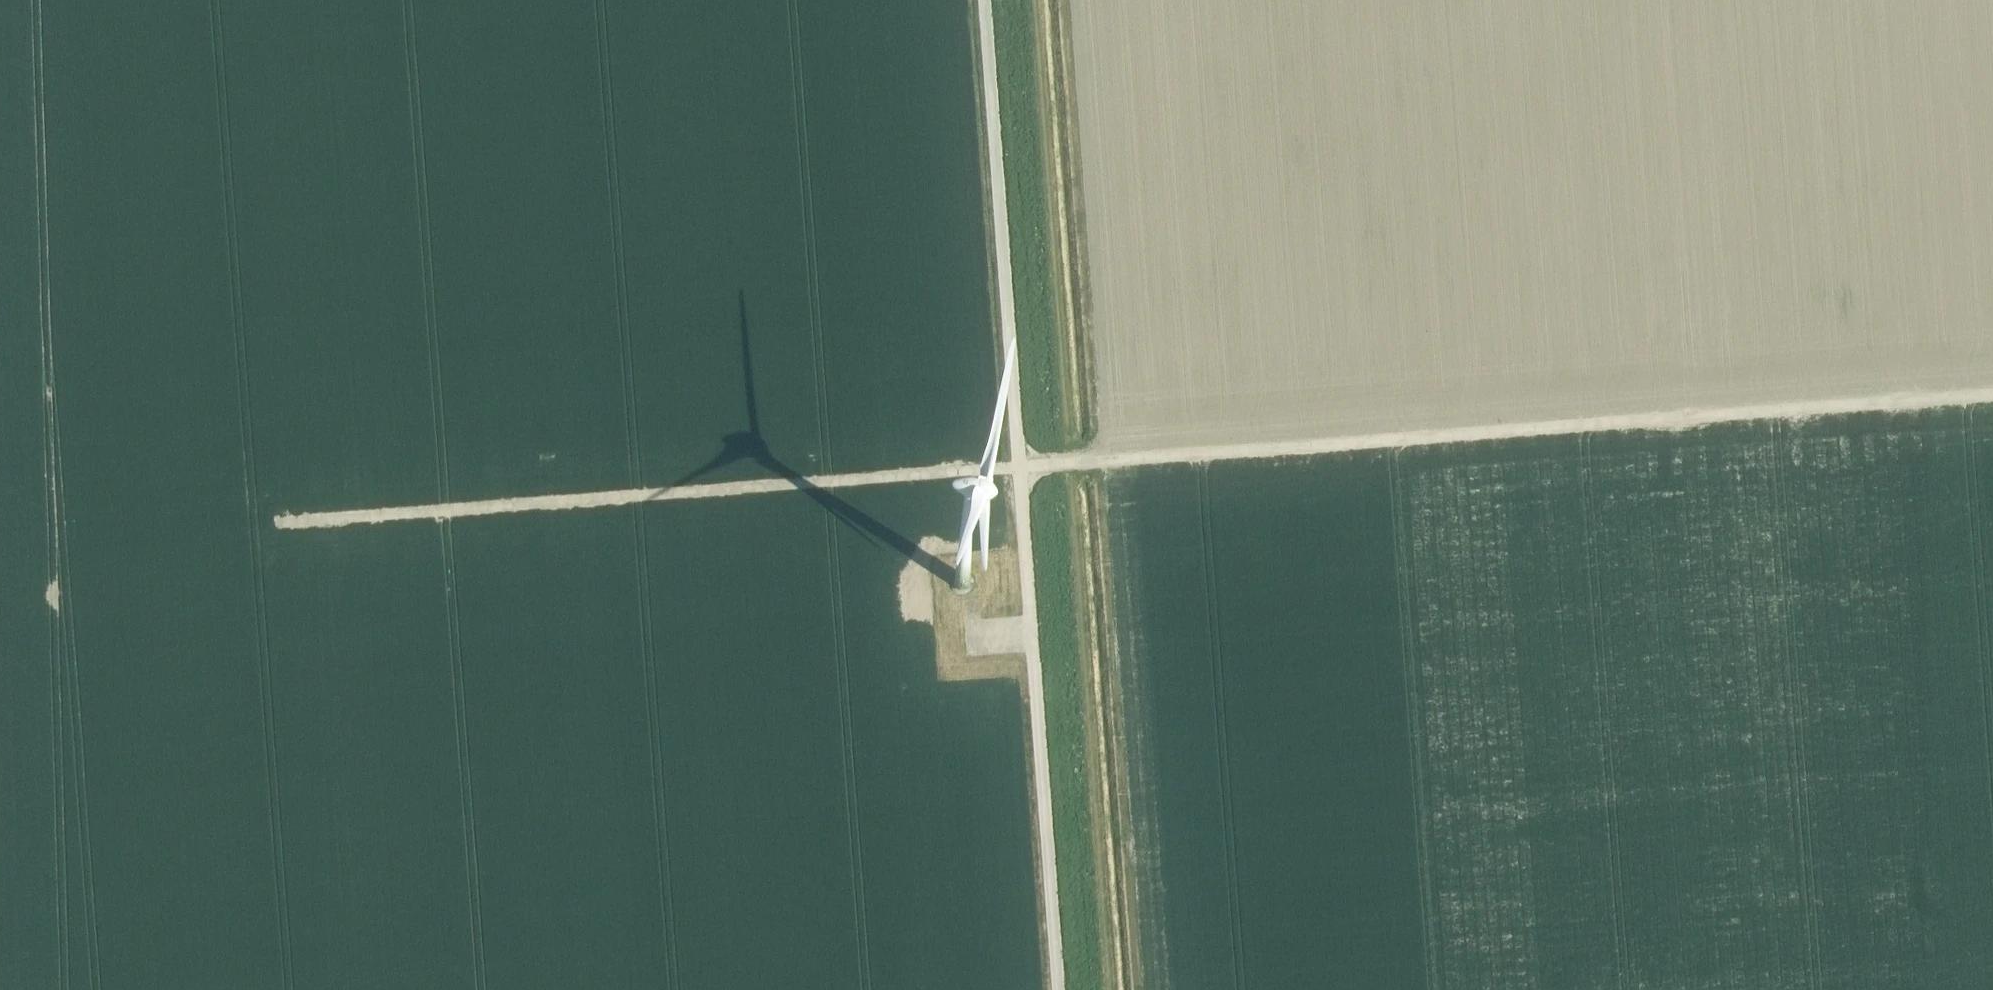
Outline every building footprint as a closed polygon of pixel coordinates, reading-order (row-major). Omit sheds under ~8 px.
[(955,578),(954,580),(953,583),(954,585),(955,587),(956,589),(957,590),(959,591),(961,591),(964,591),(966,590),(968,589),(969,587),(970,585),(970,583),(970,581),(969,579),(968,577),(966,576),(964,575),(961,575),(959,575),(957,576),(956,577),(955,578)]
